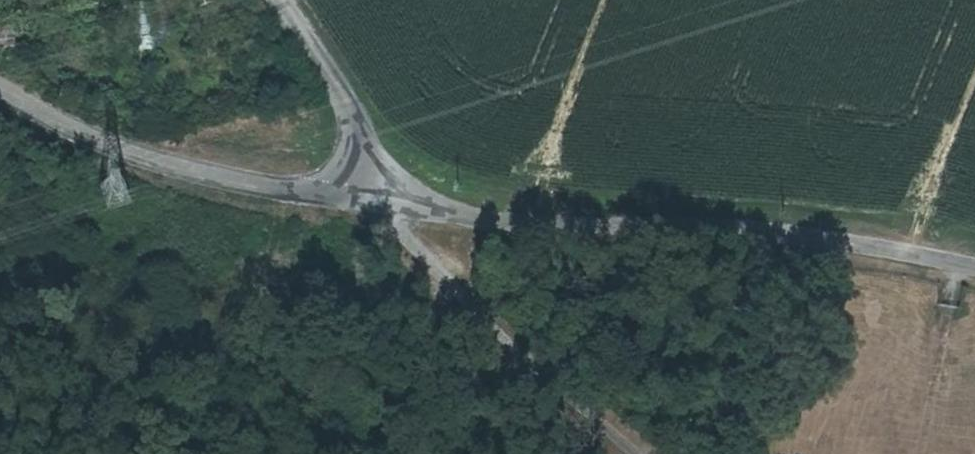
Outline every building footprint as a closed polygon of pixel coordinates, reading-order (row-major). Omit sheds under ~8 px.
[(162,88),(142,18),(130,21),(149,91),(162,88)]
